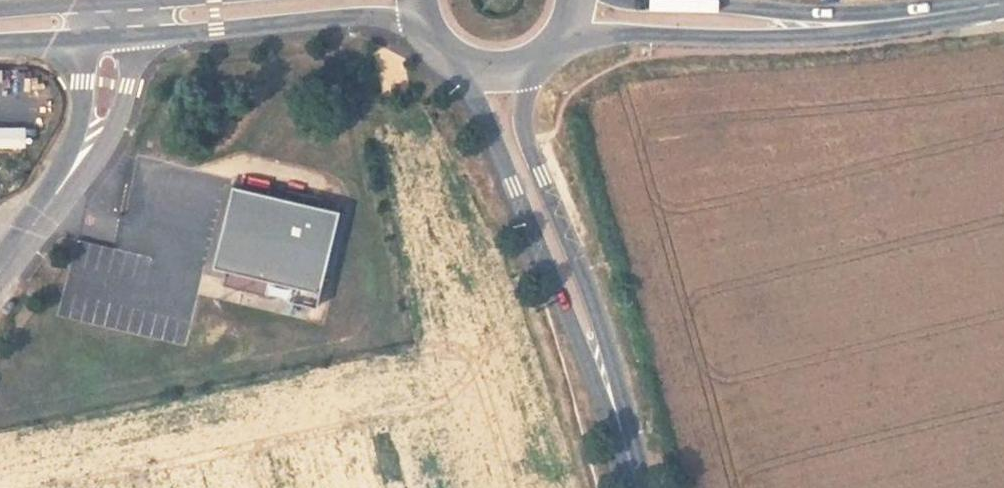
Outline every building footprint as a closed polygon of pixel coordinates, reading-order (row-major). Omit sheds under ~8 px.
[(411,79),(412,89),(420,88),(419,77),(411,79)] [(25,149),(25,128),(0,128),(0,149),(25,149)] [(236,183),(214,264),(229,268),(225,283),(242,287),(243,283),(251,285),(249,289),(268,294),(270,288),(291,293),(289,300),(318,307),(343,211),(324,206),(326,197),(292,188),(290,197),(236,183)] [(146,266),(93,268),(94,288),(112,288),(111,277),(123,277),(124,304),(97,304),(97,325),(132,323),(131,316),(174,314),(174,302),(148,303),(146,266)] [(291,293),(270,288),(268,294),(289,300),(291,293)]
